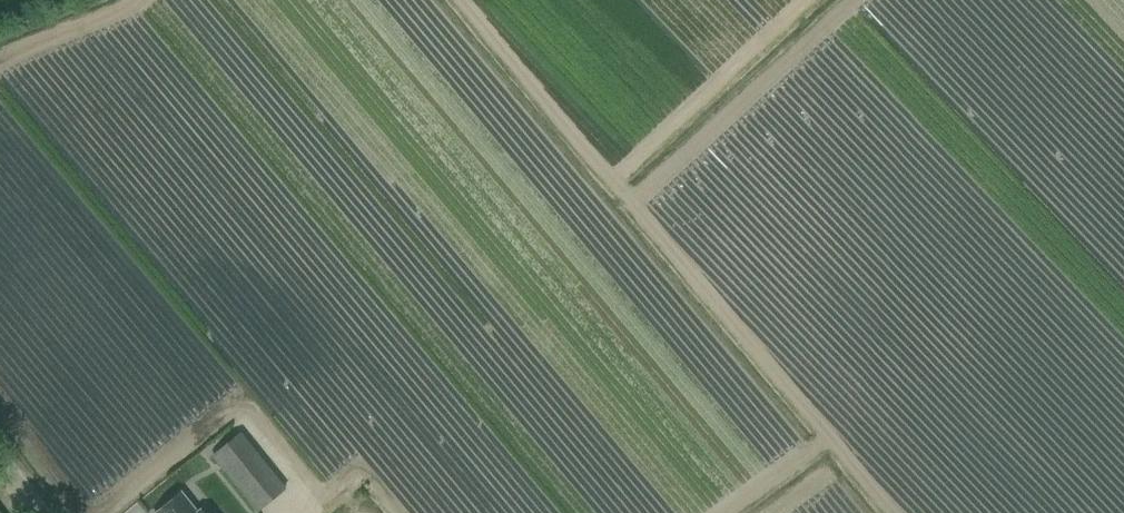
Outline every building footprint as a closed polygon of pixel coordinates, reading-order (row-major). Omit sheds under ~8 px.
[(255,511),(283,489),(239,434),(211,455),(255,511)] [(180,494),(156,512),(196,512),(180,494)]
